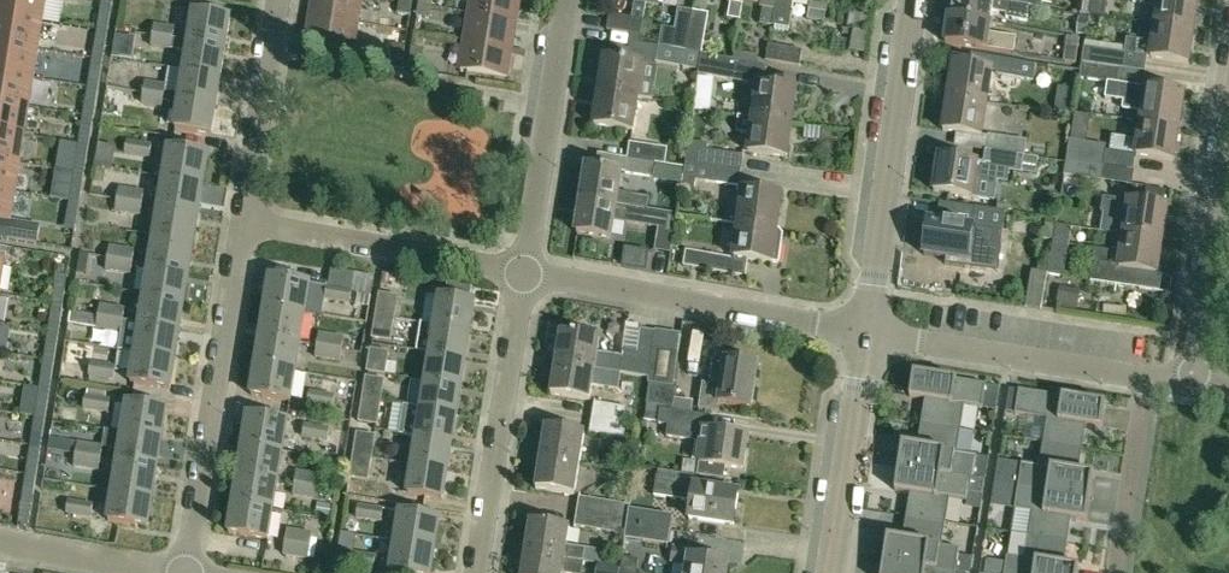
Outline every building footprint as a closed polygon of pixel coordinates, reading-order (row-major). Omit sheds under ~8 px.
[(0,9),(0,13),(44,21),(48,0),(2,0),(0,9)] [(358,24),(361,0),(314,0),(311,17),(358,24)] [(470,14),(516,21),(519,0),(472,0),(470,14)] [(744,0),(727,0),(727,2),(731,3),(728,19),(740,21),(743,5),(744,0)] [(777,0),(762,0),(760,7),(763,8),(760,24),(773,26),(777,0)] [(794,0),(777,0),(773,26),(775,26),(774,31),(789,33),(794,0)] [(949,15),(991,22),(993,10),(1009,12),(1008,16),(1027,19),(1029,6),(1000,0),(952,0),(949,15)] [(1092,0),(1079,0),(1077,13),(1090,15),(1092,0)] [(1134,1),(1158,5),(1155,21),(1195,27),(1199,0),(1134,0),(1134,1)] [(412,4),(398,2),(396,14),(410,16),(412,4)] [(431,7),(419,5),(417,16),(429,18),(431,7)] [(687,44),(693,11),(678,9),(673,42),(687,44)] [(810,10),(808,20),(825,23),(827,13),(810,10)] [(103,11),(99,30),(109,31),(112,12),(103,11)] [(685,53),(702,56),(709,14),(693,11),(687,44),(685,53)] [(44,21),(0,13),(0,43),(40,49),(44,21)] [(152,37),(226,48),(231,19),(194,13),(190,41),(174,38),(175,27),(155,24),(152,37)] [(470,14),(465,41),(512,49),(516,21),(470,14)] [(607,30),(641,36),(644,20),(610,14),(607,30)] [(988,45),(987,49),(1015,53),(1017,37),(989,34),(991,22),(949,15),(945,39),(988,45)] [(358,24),(311,17),(307,45),(353,53),(358,24)] [(1189,63),(1195,27),(1155,21),(1152,41),(1128,37),(1126,48),(1124,48),(1122,48),(1120,50),(1119,53),(1085,47),(1083,61),(1123,67),(1125,53),(1189,63)] [(109,31),(99,30),(96,49),(106,50),(109,31)] [(151,46),(188,52),(185,71),(222,77),(226,48),(152,37),(151,46)] [(1076,63),(1080,39),(1068,37),(1064,62),(1076,63)] [(512,49),(465,41),(461,70),(507,77),(512,49)] [(687,44),(673,42),(672,48),(659,46),(658,48),(685,53),(687,44)] [(35,78),(40,49),(0,43),(0,72),(35,78)] [(405,47),(392,45),(390,59),(403,61),(405,47)] [(800,67),(800,65),(803,51),(770,45),(767,61),(800,67)] [(607,46),(604,60),(599,93),(638,99),(643,66),(628,63),(630,50),(607,46)] [(424,49),(412,47),(410,61),(422,63),(424,49)] [(702,56),(685,53),(658,48),(656,62),(699,70),(702,56)] [(767,65),(725,58),(722,79),(764,86),(767,65)] [(1034,80),(1034,79),(1037,65),(999,58),(996,74),(1034,80)] [(1122,110),(1141,113),(1140,120),(1180,126),(1185,94),(1120,84),(1123,67),(1083,61),(1080,78),(1108,83),(1106,98),(1123,101),(1122,110)] [(949,96),(987,102),(992,68),(954,62),(949,96)] [(93,67),(90,87),(100,88),(103,69),(93,67)] [(222,77),(185,71),(181,99),(217,105),(222,77)] [(0,72),(0,101),(30,106),(35,78),(0,72)] [(775,78),(774,89),(758,87),(753,119),(792,125),(796,92),(794,92),(796,81),(775,78)] [(146,81),(144,94),(164,97),(166,84),(146,81)] [(100,88),(90,87),(87,106),(96,107),(100,88)] [(638,99),(599,93),(594,125),(633,132),(638,99)] [(164,97),(144,94),(142,104),(162,106),(164,97)] [(987,102),(949,96),(943,130),(981,136),(987,102)] [(213,134),(217,105),(181,99),(176,128),(213,134)] [(26,135),(30,106),(0,101),(0,130),(26,135)] [(505,113),(506,110),(507,104),(500,102),(498,112),(505,113)] [(736,131),(752,133),(749,154),(787,159),(792,125),(753,119),(738,117),(736,131)] [(1175,160),(1180,126),(1140,120),(1137,137),(1113,134),(1110,150),(1175,160)] [(84,125),(80,144),(90,146),(93,126),(84,125)] [(0,130),(0,160),(21,163),(26,135),(0,130)] [(989,136),(987,150),(1025,155),(1027,141),(989,136)] [(150,158),(152,144),(127,140),(125,154),(150,158)] [(1070,140),(1067,159),(1104,164),(1106,149),(1107,145),(1070,140)] [(689,141),(686,164),(741,172),(744,155),(708,150),(709,144),(689,141)] [(657,163),(666,164),(668,148),(630,142),(627,159),(657,163)] [(90,146),(80,144),(77,163),(87,165),(90,146)] [(209,155),(170,148),(165,178),(204,185),(209,155)] [(1022,172),(1022,171),(1024,157),(1025,155),(987,150),(984,166),(1022,172)] [(977,163),(939,157),(934,191),(979,198),(982,178),(975,177),(977,163)] [(657,163),(627,159),(625,173),(653,177),(652,179),(682,183),(685,167),(666,164),(657,163)] [(1104,164),(1067,159),(1065,175),(1102,181),(1104,164)] [(21,163),(0,160),(0,189),(16,192),(21,163)] [(741,172),(686,164),(683,187),(695,189),(696,180),(740,186),(741,172)] [(582,201),(615,206),(677,216),(677,215),(662,213),(662,212),(647,210),(648,199),(617,194),(621,172),(588,167),(582,201)] [(160,208),(200,214),(204,185),(165,178),(160,208)] [(74,182),(71,201),(80,203),(84,184),(74,182)] [(120,187),(117,201),(143,205),(145,191),(120,187)] [(0,189),(0,220),(11,222),(11,220),(16,192),(0,189)] [(739,225),(777,230),(782,196),(743,191),(739,225)] [(1123,233),(1163,239),(1168,206),(1104,196),(1101,211),(1104,211),(1101,229),(1123,233)] [(80,203),(71,201),(68,220),(77,222),(80,203)] [(143,205),(117,201),(116,212),(141,216),(143,205)] [(677,216),(615,206),(582,201),(577,233),(610,239),(613,220),(660,228),(656,251),(671,253),(677,216)] [(972,226),(929,219),(923,259),(987,268),(991,243),(1000,244),(1005,211),(974,207),(972,226)] [(200,214),(160,208),(155,237),(195,243),(200,214)] [(40,225),(11,220),(11,222),(11,223),(10,223),(8,239),(37,244),(40,225)] [(777,230),(739,225),(734,259),(687,250),(684,266),(746,277),(748,261),(779,265),(782,245),(775,244),(777,230)] [(1048,274),(1048,275),(1064,277),(1072,228),(1057,225),(1048,274)] [(1157,274),(1163,239),(1123,233),(1120,252),(1096,248),(1091,280),(1135,288),(1138,271),(1157,274)] [(195,243),(155,237),(151,266),(190,272),(195,243)] [(108,259),(133,263),(135,250),(110,245),(108,259)] [(133,263),(108,259),(106,270),(131,274),(133,263)] [(190,272),(151,266),(146,295),(185,302),(190,272)] [(1047,274),(1031,271),(1025,307),(1041,310),(1047,274)] [(1138,271),(1135,288),(1161,292),(1164,275),(1157,274),(1138,271)] [(268,307),(306,314),(311,285),(272,279),(268,307)] [(58,284),(55,303),(65,304),(68,285),(58,284)] [(352,290),(327,285),(325,299),(350,304),(352,290)] [(1079,291),(1061,287),(1057,304),(1076,307),(1079,291)] [(376,316),(395,319),(398,296),(380,293),(376,316)] [(185,302),(146,295),(141,324),(181,331),(185,302)] [(435,326),(471,332),(476,303),(440,297),(435,326)] [(65,304),(55,303),(52,322),(61,324),(65,304)] [(98,317),(123,321),(126,308),(101,304),(98,317)] [(306,314),(268,307),(263,336),(302,342),(306,314)] [(395,319),(376,316),(372,338),(391,341),(395,319)] [(123,321),(98,317),(96,329),(122,333),(123,321)] [(137,354),(176,360),(181,331),(141,324),(123,321),(122,333),(119,348),(137,351),(137,354)] [(416,352),(430,354),(466,360),(471,332),(435,326),(432,341),(418,338),(416,352)] [(636,359),(597,353),(600,339),(561,332),(556,364),(620,374),(620,373),(649,378),(654,346),(655,332),(641,329),(636,359)] [(319,333),(317,345),(343,349),(345,337),(319,333)] [(261,348),(258,366),(297,372),(302,342),(263,336),(261,348)] [(49,341),(46,360),(55,361),(59,342),(49,341)] [(317,345),(315,357),(341,361),(343,349),(317,345)] [(649,383),(647,404),(673,409),(674,406),(659,404),(662,385),(674,387),(679,351),(654,346),(649,378),(648,383),(649,383)] [(367,371),(368,371),(386,374),(389,352),(371,348),(367,371)] [(176,360),(137,354),(132,383),(171,390),(176,360)] [(426,382),(462,388),(466,360),(430,354),(426,382)] [(55,361),(46,360),(42,379),(52,380),(55,361)] [(714,366),(711,384),(711,385),(703,384),(699,409),(718,412),(720,403),(751,408),(758,365),(725,360),(724,368),(714,366)] [(116,366),(91,362),(88,376),(114,380),(116,366)] [(620,374),(556,364),(551,395),(589,401),(592,385),(618,389),(620,374)] [(297,372),(258,366),(253,395),(292,402),(297,372)] [(963,406),(982,409),(986,385),(914,373),(910,397),(927,400),(923,423),(921,423),(961,430),(961,429),(959,429),(963,406)] [(362,400),(381,403),(385,379),(366,376),(362,400)] [(421,410),(457,416),(462,388),(426,382),(421,410)] [(1015,413),(1019,391),(1009,389),(1006,412),(1015,413)] [(1015,414),(1049,420),(1045,442),(1044,442),(1044,443),(1082,449),(1083,448),(1081,448),(1085,425),(1102,428),(1105,404),(1019,390),(1019,391),(1015,413),(1015,414)] [(310,391),(308,404),(333,408),(335,395),(310,391)] [(111,399),(86,395),(83,409),(109,413),(111,399)] [(39,398),(36,417),(46,419),(49,400),(39,398)] [(381,403),(362,400),(359,422),(377,425),(378,425),(381,403)] [(592,418),(626,423),(628,408),(595,403),(592,418)] [(123,434),(163,441),(168,411),(128,404),(123,434)] [(658,423),(668,425),(671,411),(672,411),(673,409),(647,404),(644,421),(658,423)] [(398,435),(416,438),(453,444),(457,416),(421,410),(403,407),(398,435)] [(708,417),(707,417),(689,414),(672,411),(671,411),(668,425),(666,437),(703,443),(700,464),(697,476),(725,479),(727,468),(742,470),(747,437),(706,431),(708,417)] [(245,444),(284,451),(288,422),(250,416),(245,444)] [(46,419),(36,417),(33,436),(42,438),(46,419)] [(626,423),(592,418),(590,432),(624,437),(626,423)] [(955,453),(959,430),(960,430),(961,430),(921,423),(921,424),(923,424),(919,447),(902,445),(899,468),(974,480),(976,463),(978,457),(955,453)] [(305,424),(303,437),(328,441),(330,428),(305,424)] [(541,458),(580,464),(585,433),(546,427),(541,458)] [(353,456),(372,460),(376,436),(357,432),(353,456)] [(119,463),(158,470),(163,441),(123,434),(119,463)] [(412,466),(448,472),(453,444),(416,438),(412,466)] [(78,442),(76,456),(101,460),(103,446),(78,442)] [(1044,443),(1044,444),(1045,444),(1041,467),(1022,464),(1018,487),(1090,498),(1094,475),(1077,473),(1081,450),(1082,450),(1082,449),(1044,443)] [(284,451),(245,444),(240,473),(279,480),(284,451)] [(39,457),(30,455),(27,474),(36,476),(39,457)] [(101,460),(76,456),(74,466),(99,471),(101,460)] [(372,460),(353,456),(350,478),(369,481),(372,460)] [(974,480),(985,482),(988,458),(978,457),(976,463),(974,480)] [(580,464),(541,458),(536,490),(575,496),(580,464)] [(119,463),(114,492),(153,499),(158,470),(119,463)] [(448,472),(412,466),(407,495),(443,501),(448,472)] [(946,523),(946,522),(944,522),(948,499),(967,502),(969,494),(982,496),(985,482),(974,480),(899,468),(895,491),(912,493),(908,516),(907,516),(906,516),(946,523)] [(297,470),(295,483),(320,487),(322,475),(297,470)] [(240,473),(235,504),(273,510),(279,480),(240,473)] [(36,476),(27,474),(23,494),(33,495),(36,476)] [(654,494),(672,497),(692,500),(689,520),(734,527),(739,496),(694,489),(695,482),(657,476),(654,494)] [(320,487),(295,483),(293,495),(318,499),(320,487)] [(991,506),(1014,509),(1018,487),(995,483),(991,506)] [(1068,542),(1066,541),(1070,519),(1087,521),(1090,498),(1018,487),(1014,509),(1014,510),(1034,513),(1030,536),(1029,535),(1029,536),(1068,542)] [(153,499),(114,492),(109,522),(148,528),(153,499)] [(580,497),(577,513),(628,521),(630,510),(631,505),(580,497)] [(92,504),(68,501),(66,515),(90,518),(92,504)] [(273,510),(235,504),(230,534),(268,541),(273,510)] [(356,519),(382,522),(384,509),(359,505),(356,519)] [(628,521),(627,525),(671,532),(673,516),(630,510),(628,521)] [(575,526),(626,535),(627,525),(628,521),(577,513),(575,526)] [(395,544),(435,551),(440,521),(400,514),(395,544)] [(944,523),(946,524),(946,523),(906,516),(906,517),(908,517),(904,540),(888,538),(884,561),(956,572),(960,572),(970,572),(973,558),(959,556),(960,549),(941,546),(944,523)] [(594,550),(567,545),(570,529),(531,522),(526,554),(565,560),(565,559),(584,562),(584,560),(592,562),(594,550)] [(627,525),(626,535),(625,539),(669,546),(671,532),(627,525)] [(309,559),(309,558),(313,533),(288,529),(283,555),(309,559)] [(1007,557),(1006,564),(1004,572),(1078,572),(1079,568),(1063,566),(1066,543),(1067,543),(1068,542),(1029,536),(1029,537),(1030,537),(1026,560),(1007,557)] [(395,544),(390,572),(432,572),(435,551),(395,544)] [(687,572),(727,572),(729,563),(706,559),(707,555),(675,549),(673,562),(688,564),(687,572)] [(349,565),(374,569),(376,556),(351,552),(349,565)] [(526,554),(523,572),(563,572),(565,560),(526,554)] [(956,572),(884,561),(882,572),(956,572)] [(1006,564),(987,561),(985,572),(1004,572),(1006,564)]
